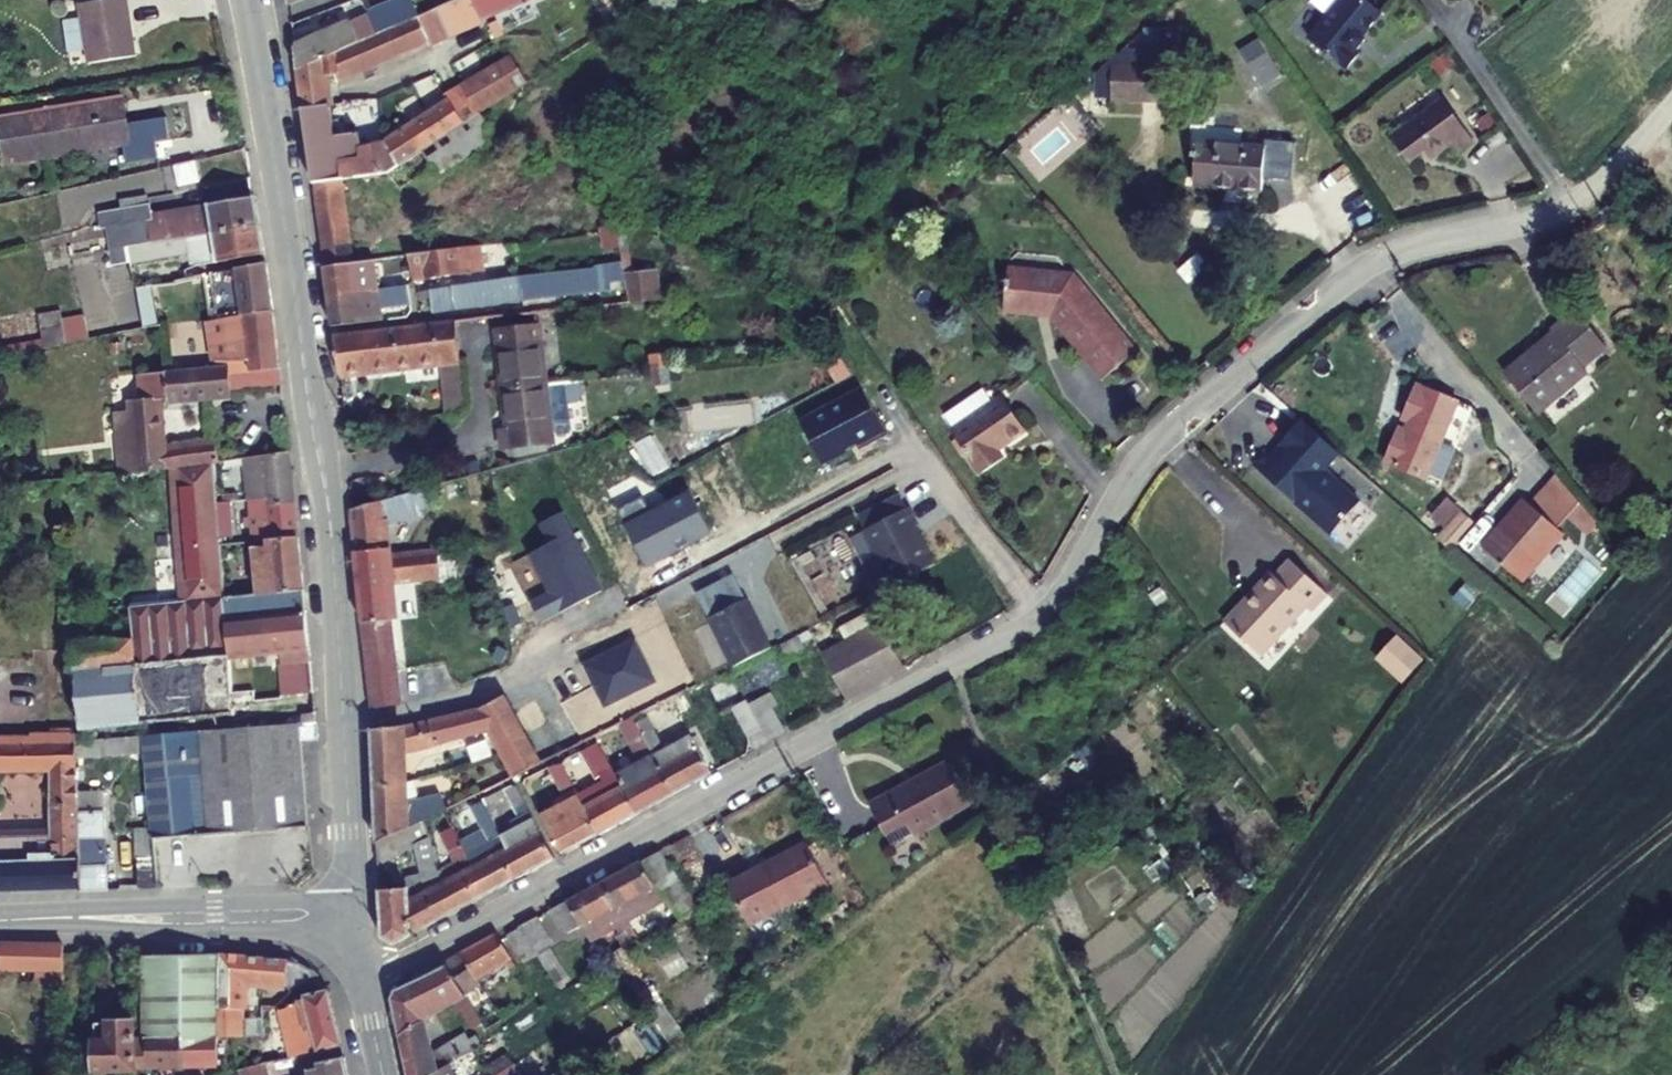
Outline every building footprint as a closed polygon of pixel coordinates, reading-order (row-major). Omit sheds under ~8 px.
[(99,62),(147,54),(138,0),(90,0),(88,0),(99,62)] [(296,9),(316,0),(295,0),(296,9)] [(483,0),(453,0),(446,4),(458,29),(490,14),(483,0)] [(490,14),(521,0),(483,0),(490,14)] [(1305,26),(1342,58),(1355,43),(1352,40),(1361,29),(1358,26),(1378,3),(1374,0),(1327,0),(1305,26)] [(458,29),(446,4),(428,12),(439,37),(458,29)] [(379,10),(301,45),(305,68),(344,50),(351,47),(386,31),(388,29),(379,10)] [(439,37),(428,12),(388,29),(386,31),(398,57),(439,37)] [(398,57),(386,31),(351,47),(363,73),(398,57)] [(363,73),(351,47),(344,50),(348,73),(349,79),(363,73)] [(348,73),(344,50),(305,68),(308,87),(337,82),(336,74),(348,73)] [(541,81),(522,51),(457,92),(462,100),(466,108),(483,97),(492,111),(541,81)] [(1174,61),(1117,63),(1118,99),(1175,97),(1174,61)] [(340,105),(337,82),(308,87),(312,109),(340,105)] [(1447,93),(1394,130),(1413,156),(1428,146),(1432,153),(1454,137),(1460,146),(1477,135),(1447,93)] [(11,115),(18,163),(132,144),(135,163),(170,157),(167,139),(143,143),(134,95),(11,115)] [(466,108),(462,100),(396,140),(409,162),(492,111),(483,97),(466,108)] [(345,135),(340,105),(312,109),(324,183),(375,169),(402,162),(404,165),(409,162),(396,140),(393,142),(371,146),(369,131),(345,135)] [(1283,139),(1213,135),(1212,172),(1257,175),(1257,183),(1280,184),(1283,139)] [(206,159),(185,163),(190,185),(211,180),(206,159)] [(337,258),(389,251),(375,169),(324,183),(337,258)] [(271,225),(267,194),(220,202),(220,204),(162,213),(160,202),(107,210),(110,228),(115,226),(122,264),(141,261),(139,246),(271,225)] [(276,252),(271,225),(139,246),(141,261),(203,251),(205,263),(276,252)] [(599,230),(604,251),(618,248),(613,227),(599,230)] [(505,261),(501,236),(424,247),(428,271),(505,261)] [(664,249),(637,253),(640,271),(643,291),(670,287),(664,249)] [(389,251),(337,258),(342,293),(412,283),(411,280),(410,270),(391,273),(389,251)] [(637,253),(533,268),(536,291),(612,281),(612,275),(640,271),(637,253)] [(220,309),(221,316),(283,310),(277,260),(222,270),(225,287),(216,288),(220,309)] [(1070,304),(1120,376),(1154,352),(1098,270),(1091,275),(1087,269),(1078,268),(1071,272),(1067,266),(1045,262),(1031,271),(1026,303),(1053,308),(1056,308),(1059,306),(1060,304),(1060,303),(1070,304)] [(533,268),(432,282),(433,289),(444,287),(446,303),(536,291),(533,268)] [(191,316),(220,309),(216,288),(214,271),(185,276),(188,294),(191,316)] [(147,282),(152,300),(188,294),(185,276),(147,282)] [(411,280),(412,283),(342,293),(346,321),(396,314),(394,297),(423,293),(421,278),(411,280)] [(78,340),(73,319),(71,308),(0,322),(0,357),(78,340)] [(262,368),(241,370),(242,387),(293,382),(283,310),(221,316),(227,358),(251,359),(261,357),(262,368)] [(1504,375),(1537,415),(1587,374),(1583,369),(1608,350),(1575,311),(1551,331),(1554,335),(1504,375)] [(478,312),(433,318),(438,361),(467,357),(484,355),(478,312)] [(73,319),(78,340),(100,335),(96,314),(73,319)] [(558,314),(517,319),(524,377),(565,372),(558,314)] [(433,318),(390,324),(395,367),(438,361),(433,318)] [(390,324),(346,329),(352,372),(395,367),(390,324)] [(680,342),(663,344),(665,360),(682,358),(680,342)] [(682,358),(665,360),(667,377),(684,375),(682,358)] [(131,470),(184,463),(224,459),(227,459),(226,442),(175,447),(170,396),(243,391),(242,387),(241,370),(240,363),(152,371),(154,395),(144,395),(146,408),(127,409),(131,470)] [(565,372),(524,377),(529,418),(524,418),(526,436),(537,435),(537,443),(554,438),(554,432),(573,430),(570,411),(589,409),(587,389),(592,388),(597,384),(600,379),(601,374),(601,371),(600,368),(565,372)] [(1454,452),(1439,446),(1456,404),(1416,388),(1403,421),(1409,424),(1405,434),(1398,431),(1385,464),(1425,480),(1427,476),(1442,483),(1454,452)] [(1025,448),(1022,443),(1051,426),(1029,390),(1000,407),(992,393),(965,409),(999,464),(1025,448)] [(1342,455),(1304,422),(1283,447),(1287,450),(1278,460),(1270,453),(1257,468),(1334,536),(1363,504),(1327,472),(1342,455)] [(639,445),(652,478),(666,472),(653,439),(639,445)] [(254,455),(258,497),(305,492),(300,449),(254,455)] [(224,459),(184,463),(196,598),(141,603),(143,636),(84,641),(91,727),(246,714),(240,652),(291,648),(292,659),(290,659),(293,690),(324,688),(315,587),(269,591),(235,594),(232,555),(231,541),(224,459)] [(445,475),(364,498),(369,552),(401,548),(398,511),(432,507),(430,501),(451,495),(445,475)] [(258,497),(263,539),(310,534),(305,492),(258,497)] [(898,512),(890,496),(848,517),(856,533),(898,512)] [(1522,583),(1564,535),(1524,501),(1483,549),(1522,583)] [(648,509),(586,543),(608,584),(671,550),(648,509)] [(909,529),(900,511),(898,512),(856,533),(884,589),(925,568),(906,530),(909,529)] [(1462,515),(1439,541),(1451,551),(1474,525),(1462,515)] [(263,539),(231,541),(232,555),(264,552),(269,591),(315,587),(310,534),(263,539)] [(448,541),(401,548),(369,552),(385,702),(427,695),(424,658),(410,659),(406,613),(409,612),(406,574),(451,568),(448,541)] [(1227,626),(1260,657),(1305,608),(1310,612),(1326,594),(1289,560),(1274,576),(1268,571),(1255,584),(1261,590),(1227,626)] [(689,597),(701,620),(740,601),(728,578),(689,597)] [(1221,620),(1227,626),(1261,590),(1255,584),(1221,620)] [(763,649),(740,601),(701,620),(725,668),(763,649)] [(861,634),(838,647),(863,691),(920,659),(895,616),(890,618),(882,604),(853,620),(861,634)] [(804,631),(794,637),(799,646),(809,641),(804,631)] [(1385,652),(1409,674),(1421,659),(1397,638),(1385,652)] [(694,648),(616,689),(629,718),(650,709),(665,701),(707,680),(694,648)] [(1377,660),(1402,682),(1409,674),(1385,652),(1377,660)] [(508,688),(442,705),(446,731),(505,716),(524,771),(629,718),(616,689),(567,714),(549,674),(508,688)] [(767,702),(764,696),(750,703),(766,733),(779,725),(767,702)] [(650,709),(669,745),(692,787),(726,768),(704,726),(684,737),(665,701),(650,709)] [(432,707),(381,720),(385,783),(416,780),(413,740),(435,734),(432,707)] [(312,712),(313,720),(326,719),(325,710),(312,712)] [(163,840),(318,824),(311,740),(328,739),(326,719),(313,720),(152,735),(154,749),(162,828),(163,840)] [(7,769),(61,766),(61,763),(86,762),(86,754),(86,741),(85,732),(41,732),(42,740),(6,740),(7,769)] [(152,735),(86,741),(86,754),(154,749),(152,735)] [(630,785),(604,799),(619,827),(655,808),(640,780),(618,739),(604,747),(617,772),(622,769),(630,785)] [(668,765),(640,780),(655,808),(692,787),(669,745),(660,750),(668,765)] [(880,801),(903,843),(959,812),(957,809),(978,797),(958,759),(880,801)] [(61,766),(62,833),(62,836),(90,834),(88,791),(86,762),(61,763),(61,766)] [(417,795),(416,780),(385,783),(390,838),(450,808),(448,792),(417,795)] [(592,805),(565,820),(580,848),(619,827),(604,799),(595,783),(584,789),(592,805)] [(113,789),(88,791),(90,834),(92,887),(119,887),(113,789)] [(521,822),(510,828),(535,874),(571,854),(542,801),(533,806),(546,830),(530,839),(521,822)] [(148,886),(168,885),(163,840),(162,828),(143,830),(148,886)] [(511,850),(493,860),(480,866),(496,896),(535,874),(510,828),(502,832),(511,850)] [(2,859),(3,889),(92,887),(90,834),(62,836),(62,833),(6,835),(7,858),(2,859)] [(475,869),(445,885),(461,914),(496,896),(480,866),(493,860),(483,841),(465,851),(475,869)] [(759,922),(837,880),(816,841),(738,883),(759,922)] [(669,850),(650,860),(665,887),(674,898),(690,918),(707,906),(669,850)] [(650,860),(615,879),(636,916),(674,898),(665,887),(650,860)] [(557,909),(572,934),(589,925),(597,940),(629,923),(632,927),(640,923),(636,916),(615,879),(557,909)] [(445,885),(395,912),(397,935),(411,942),(461,914),(445,885)] [(527,928),(523,930),(540,959),(547,956),(566,987),(579,979),(558,945),(561,943),(545,916),(526,925),(527,928)] [(630,937),(632,948),(648,939),(640,923),(632,927),(634,931),(630,937)] [(516,935),(533,963),(540,959),(523,930),(516,935)] [(506,933),(454,961),(471,988),(522,960),(506,933)] [(10,977),(9,972),(8,946),(0,946),(0,978),(10,977)] [(8,946),(9,972),(26,971),(26,947),(8,946)] [(44,978),(45,994),(72,993),(71,946),(26,947),(26,971),(37,971),(38,978),(44,978)] [(148,954),(151,1032),(223,1036),(223,1018),(225,954),(148,954)] [(251,956),(225,954),(223,1018),(250,1019),(250,980),(251,956)] [(294,961),(251,956),(250,980),(294,985),(294,961)] [(401,1001),(408,1036),(434,1020),(465,1001),(475,995),(471,988),(454,961),(426,977),(424,982),(405,990),(401,1001)] [(279,1043),(283,1060),(348,1044),(333,988),(310,994),(310,998),(280,1012),(279,1043)] [(490,1020),(475,995),(465,1001),(482,1030),(493,1024),(490,1020)] [(498,1016),(504,1025),(519,1015),(513,1006),(498,1016)] [(498,1016),(490,1020),(493,1024),(496,1030),(504,1025),(498,1016)] [(416,1074),(440,1074),(460,1063),(487,1046),(492,1043),(486,1033),(478,1038),(475,1031),(443,1050),(434,1020),(408,1036),(416,1074)] [(101,1040),(102,1069),(152,1068),(152,1064),(152,1038),(140,1038),(140,1023),(114,1023),(114,1039),(101,1040)] [(101,1023),(101,1040),(114,1039),(114,1023),(101,1023)] [(151,1032),(152,1038),(152,1064),(223,1062),(223,1036),(151,1032)] [(487,1046),(494,1058),(518,1044),(510,1032),(492,1043),(487,1046)] [(494,1074),(498,1074),(512,1066),(529,1056),(524,1048),(490,1069),(494,1074)] [(350,1055),(324,1061),(325,1066),(314,1068),(315,1074),(354,1074),(350,1055)] [(247,1074),(275,1074),(272,1062),(245,1068),(247,1074)] [(460,1063),(440,1074),(467,1074),(460,1063)] [(512,1066),(498,1074),(518,1074),(512,1066)]
